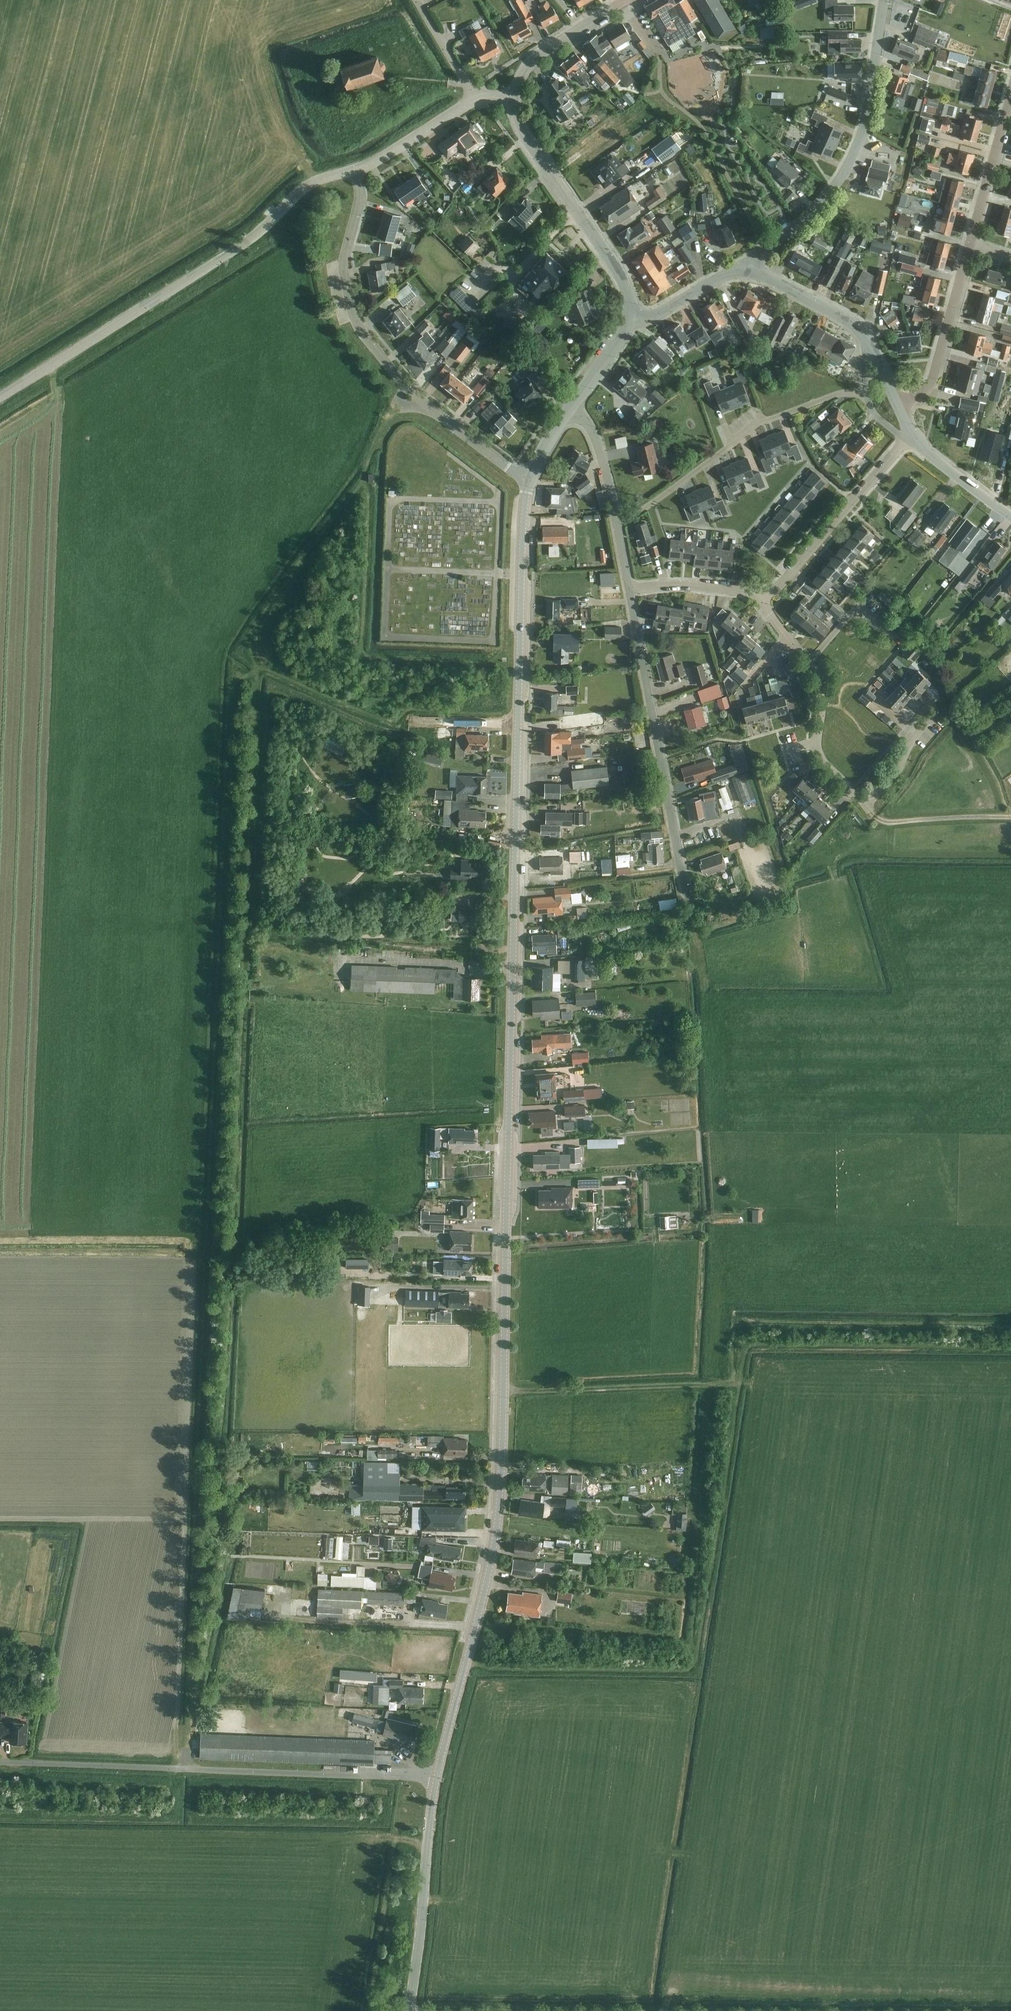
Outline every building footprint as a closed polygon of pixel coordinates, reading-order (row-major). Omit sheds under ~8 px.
[(522,0),(512,0),(521,17),(507,25),(515,41),(532,32),(526,22),(534,18),(526,3),(524,4),(522,0)] [(645,7),(647,9),(652,17),(666,40),(669,45),(673,52),(685,45),(681,38),(685,36),(686,39),(696,33),(689,22),(697,17),(687,0),(681,0),(676,3),(674,0),(657,0),(645,7)] [(718,0),(695,0),(717,38),(735,27),(718,0)] [(794,1),(797,8),(806,5),(804,0),(797,0),(794,1)] [(838,0),(825,0),(826,9),(834,9),(835,20),(854,19),(853,5),(838,5),(838,0)] [(944,3),(938,0),(933,11),(940,14),(944,3)] [(552,6),(551,8),(547,1),(539,5),(543,12),(537,15),(544,27),(559,18),(552,6)] [(738,27),(742,33),(748,29),(744,23),(738,27)] [(476,31),(472,24),(459,30),(464,39),(469,36),(483,60),(501,50),(495,39),(489,42),(482,28),(476,31)] [(623,24),(608,33),(616,47),(628,40),(627,38),(630,35),(623,24)] [(913,40),(932,48),(938,33),(919,25),(913,40)] [(760,27),(761,39),(775,38),(774,26),(760,27)] [(702,40),(706,37),(702,29),(697,32),(702,40)] [(636,80),(605,35),(602,31),(596,35),(584,44),(595,59),(595,58),(599,62),(594,66),(612,86),(620,79),(627,85),(636,80)] [(829,31),(829,43),(841,43),(841,51),(861,51),(861,39),(844,39),(844,31),(841,31),(829,31)] [(635,32),(630,35),(642,50),(647,46),(635,32)] [(910,44),(898,39),(893,52),(905,57),(917,62),(920,55),(914,52),(917,45),(911,43),(910,44)] [(950,51),(938,48),(935,59),(938,60),(937,63),(942,64),(943,61),(956,65),(960,59),(948,56),(950,51)] [(586,79),(590,76),(582,67),(586,64),(575,52),(567,58),(586,79)] [(378,57),(377,57),(346,67),(341,69),(347,87),(352,85),(352,86),(381,76),(384,75),(383,75),(384,75),(383,73),(382,73),(382,71),(384,70),(385,66),(384,63),(381,61),(379,62),(378,59),(379,59),(378,57)] [(581,83),(586,79),(567,58),(558,66),(569,78),(573,74),(581,83)] [(861,82),(861,61),(835,62),(835,78),(847,78),(847,82),(861,82)] [(910,73),(928,80),(930,74),(902,63),(900,70),(910,74),(910,73)] [(983,67),(982,69),(974,67),(971,78),(979,81),(979,79),(993,83),(996,71),(983,67)] [(952,77),(962,80),(964,74),(954,71),(952,77)] [(591,78),(600,87),(606,81),(598,72),(591,78)] [(894,73),(888,89),(897,92),(896,96),(906,99),(911,82),(907,81),(908,78),(894,73)] [(566,124),(572,120),(570,115),(576,111),(570,102),(571,101),(565,93),(571,89),(569,86),(565,81),(559,85),(556,80),(553,82),(552,79),(549,81),(551,84),(548,85),(556,96),(551,100),(555,107),(557,110),(555,112),(562,121),(562,120),(566,124)] [(990,94),(993,83),(979,79),(979,81),(977,88),(969,85),(968,90),(976,92),(976,91),(990,94)] [(827,93),(846,100),(848,93),(829,86),(827,93)] [(636,100),(628,91),(622,96),(630,105),(636,100)] [(986,106),(990,94),(976,91),(976,92),(974,99),(966,97),(965,102),(973,104),(973,102),(986,106)] [(914,97),(910,108),(918,110),(921,99),(914,97)] [(936,113),(946,116),(950,104),(927,97),(925,104),(934,107),(933,111),(936,111),(936,113)] [(836,144),(842,131),(825,123),(828,117),(814,111),(811,117),(817,120),(815,125),(820,128),(817,135),(836,144)] [(979,131),(982,119),(973,117),(974,115),(966,113),(963,126),(979,131)] [(596,115),(589,120),(593,126),(600,121),(596,115)] [(608,129),(623,122),(620,116),(606,123),(608,129)] [(935,120),(923,117),(920,130),(931,133),(935,120)] [(472,125),(470,122),(452,135),(453,136),(440,145),(448,156),(461,147),(466,154),(476,147),(484,141),(479,134),(482,132),(475,123),(472,125)] [(950,124),(942,122),(940,129),(948,131),(950,124)] [(976,141),(979,131),(963,126),(959,138),(967,140),(967,138),(976,141)] [(583,146),(594,163),(611,152),(603,139),(608,136),(605,131),(583,146)] [(671,134),(652,149),(662,162),(681,148),(671,134)] [(930,137),(919,134),(917,140),(928,144),(930,137)] [(831,157),(836,144),(817,135),(814,142),(808,139),(806,145),(800,142),(797,148),(811,155),(814,149),(831,157)] [(794,147),(797,141),(789,137),(786,143),(794,147)] [(931,152),(939,155),(940,148),(932,146),(931,152)] [(971,164),(974,154),(959,150),(958,155),(949,152),(948,157),(971,164)] [(937,162),(939,155),(931,152),(929,160),(937,162)] [(792,166),(782,157),(771,168),(782,178),(780,181),(787,187),(800,173),(798,172),(802,168),(795,163),(792,166)] [(969,174),(971,164),(948,157),(946,162),(955,165),(954,170),(969,174)] [(891,165),(872,160),(871,167),(870,167),(863,192),(880,196),(884,181),(886,181),(891,165)] [(625,162),(615,170),(608,161),(594,171),(595,173),(594,174),(597,178),(599,177),(605,185),(619,175),(621,177),(631,170),(625,162)] [(939,165),(927,161),(926,167),(938,170),(939,165)] [(912,171),(918,176),(923,172),(917,166),(912,171)] [(504,175),(497,167),(496,168),(497,168),(476,188),(483,195),(490,188),(497,195),(512,180),(505,174),(504,175)] [(930,178),(940,180),(942,172),(932,170),(930,178)] [(426,188),(417,175),(406,182),(415,196),(417,195),(424,190),(426,188)] [(645,179),(650,186),(656,182),(651,175),(645,179)] [(946,177),(945,181),(943,188),(950,190),(949,191),(960,194),(964,181),(953,178),(946,177)] [(474,185),(469,180),(462,187),(467,192),(474,185)] [(911,180),(907,192),(916,194),(919,182),(911,180)] [(415,196),(406,182),(395,190),(404,203),(413,197),(415,196)] [(667,198),(659,186),(652,191),(656,195),(645,202),(650,209),(667,198)] [(427,187),(426,188),(424,190),(429,197),(432,195),(427,187)] [(618,219),(621,222),(642,208),(628,187),(612,197),(613,198),(600,207),(610,224),(618,219)] [(943,188),(942,192),(939,201),(946,203),(946,205),(957,207),(960,194),(949,191),(950,190),(943,188)] [(795,193),(790,189),(783,196),(789,201),(795,193)] [(698,194),(700,211),(707,210),(706,194),(698,194)] [(422,202),(417,195),(415,196),(413,197),(418,204),(422,202)] [(534,205),(526,198),(525,199),(521,204),(518,202),(514,206),(518,210),(508,220),(521,232),(541,211),(534,204),(534,205)] [(946,205),(946,203),(939,201),(938,206),(945,207),(943,216),(942,218),(953,221),(957,207),(946,205)] [(1005,206),(1001,219),(1010,222),(1010,207),(1005,206)] [(725,213),(732,221),(737,216),(729,209),(725,213)] [(645,214),(649,220),(655,216),(651,210),(645,214)] [(398,226),(401,215),(385,211),(381,224),(397,228),(398,226)] [(916,218),(900,213),(897,224),(913,228),(916,218)] [(503,220),(497,214),(488,224),(493,229),(503,220)] [(676,228),(667,214),(657,221),(666,234),(676,228)] [(942,218),(943,216),(936,214),(932,229),(949,234),(953,221),(942,218)] [(729,224),(722,227),(719,217),(711,220),(715,230),(714,230),(721,247),(728,244),(729,246),(734,244),(734,242),(735,241),(729,224)] [(1001,219),(998,233),(1008,235),(1010,225),(1010,222),(1001,219)] [(636,242),(637,244),(651,235),(642,221),(631,228),(630,226),(618,235),(627,248),(636,242)] [(697,236),(688,223),(678,229),(687,242),(697,236)] [(394,238),(397,230),(397,228),(381,224),(378,236),(393,241),(394,241),(394,238)] [(858,231),(848,226),(842,238),(851,243),(858,231)] [(871,236),(859,231),(854,242),(866,247),(871,236)] [(480,247),(468,235),(459,244),(471,256),(480,247)] [(831,251),(834,247),(816,237),(812,244),(824,250),(826,248),(831,251)] [(882,250),(890,252),(892,243),(872,238),(869,251),(881,254),(882,250)] [(935,252),(947,255),(950,242),(939,239),(939,240),(933,238),(932,243),(938,244),(936,251),(935,252)] [(379,254),(391,256),(393,244),(380,243),(379,254)] [(664,254),(658,244),(632,261),(642,275),(656,265),(655,264),(658,262),(657,260),(664,255),(664,254)] [(839,268),(844,259),(849,250),(842,246),(832,264),(831,264),(822,281),(824,282),(823,284),(827,286),(828,285),(830,286),(840,268),(839,268)] [(668,252),(673,260),(681,256),(676,247),(668,252)] [(930,249),(926,264),(943,268),(947,255),(935,252),(936,251),(930,249)] [(568,271),(547,251),(532,267),(534,268),(517,287),(527,296),(531,292),(540,300),(553,286),(554,287),(568,271)] [(788,265),(814,279),(821,265),(795,251),(788,265)] [(915,256),(901,251),(898,260),(913,264),(915,256)] [(668,276),(663,268),(671,263),(664,254),(664,255),(657,260),(658,262),(655,264),(656,265),(642,275),(655,296),(678,281),(677,281),(691,272),(686,264),(684,266),(682,263),(677,267),(678,269),(672,273),(668,276)] [(688,264),(695,259),(692,254),(685,259),(688,264)] [(398,260),(399,268),(408,266),(407,259),(398,260)] [(396,268),(395,261),(376,264),(377,270),(368,272),(372,290),(388,288),(385,270),(396,268)] [(856,265),(849,262),(844,272),(836,289),(836,291),(839,292),(839,291),(844,293),(852,276),(852,275),(856,265)] [(912,273),(914,265),(902,262),(900,270),(912,273)] [(887,270),(879,269),(877,277),(863,269),(849,296),(859,301),(859,302),(860,302),(860,304),(863,305),(865,304),(865,305),(872,293),(874,292),(882,294),(887,270)] [(1000,284),(1005,285),(1006,278),(1002,277),(1003,273),(988,269),(985,280),(1000,284)] [(923,273),(920,285),(926,286),(926,288),(937,291),(940,278),(923,273)] [(417,295),(409,284),(395,294),(404,306),(417,295)] [(926,288),(926,286),(920,285),(919,289),(925,291),(922,301),(933,304),(937,291),(926,288)] [(596,303),(590,288),(578,293),(580,299),(565,305),(569,314),(575,312),(581,324),(590,320),(594,318),(609,311),(604,300),(596,303)] [(463,290),(455,299),(460,305),(469,296),(463,290)] [(766,299),(757,294),(751,291),(745,293),(737,307),(757,317),(766,299)] [(769,292),(767,296),(777,301),(779,297),(769,292)] [(984,293),(980,307),(995,311),(997,303),(1003,305),(1005,299),(984,293)] [(902,302),(914,304),(916,296),(904,294),(902,302)] [(475,302),(466,310),(472,316),(480,307),(475,302)] [(717,306),(714,302),(703,308),(706,315),(705,316),(713,329),(727,321),(722,312),(725,310),(722,303),(717,306)] [(383,320),(396,335),(407,327),(412,322),(400,307),(395,311),(383,320)] [(995,311),(980,307),(976,320),(987,323),(987,322),(996,325),(997,320),(993,319),(995,311)] [(882,315),(886,320),(895,314),(892,309),(882,315)] [(773,322),(776,316),(764,311),(762,318),(773,322)] [(750,344),(756,341),(741,312),(735,316),(750,344)] [(796,315),(793,313),(790,314),(790,313),(787,318),(780,314),(771,331),(769,329),(763,341),(765,343),(763,348),(770,352),(773,347),(777,339),(786,343),(794,328),(792,327),(797,318),(796,317),(796,315)] [(924,316),(914,313),(912,320),(922,323),(924,316)] [(895,315),(886,321),(890,326),(891,325),(896,322),(898,320),(895,315)] [(424,350),(427,348),(435,340),(428,332),(432,327),(426,321),(417,329),(424,335),(408,349),(415,358),(424,350)] [(702,326),(687,335),(679,323),(668,330),(677,345),(683,341),(688,349),(696,344),(698,346),(710,338),(702,326)] [(1002,323),(1000,332),(1010,335),(1010,326),(1002,323)] [(837,355),(848,360),(855,348),(854,345),(817,326),(809,342),(816,346),(815,349),(817,350),(816,352),(834,361),(837,355)] [(458,328),(448,340),(455,346),(465,334),(458,328)] [(718,329),(709,335),(718,349),(728,342),(718,329)] [(910,350),(921,349),(919,330),(913,330),(913,335),(908,335),(910,350)] [(910,350),(908,335),(902,336),(902,331),(896,332),(898,352),(910,350)] [(992,348),(993,343),(984,341),(986,336),(971,331),(968,341),(992,348)] [(1003,334),(1001,340),(1010,343),(1010,336),(1003,334)] [(475,343),(466,337),(452,355),(462,362),(472,349),(471,348),(475,343)] [(446,357),(455,346),(448,340),(445,338),(438,347),(438,348),(434,351),(433,350),(430,352),(427,348),(424,350),(415,358),(424,369),(439,357),(437,355),(441,351),(446,357)] [(664,350),(653,339),(645,348),(644,348),(634,358),(642,366),(641,367),(647,373),(658,362),(663,368),(673,359),(670,356),(674,353),(667,347),(664,350)] [(991,353),(992,348),(968,341),(965,352),(980,356),(982,350),(991,353)] [(1001,351),(1009,353),(1010,346),(1003,344),(1001,351)] [(801,345),(794,358),(801,361),(807,348),(801,345)] [(708,351),(710,357),(718,354),(716,348),(708,351)] [(1007,360),(1009,353),(1001,351),(999,357),(1007,360)] [(998,359),(989,357),(987,363),(997,366),(998,359)] [(980,382),(983,369),(962,363),(959,376),(980,382)] [(450,372),(448,371),(451,368),(446,364),(439,372),(446,378),(441,383),(452,392),(461,380),(451,372),(450,372)] [(532,372),(526,364),(516,372),(523,380),(521,382),(525,387),(517,393),(526,404),(529,405),(533,401),(532,399),(541,391),(527,376),(532,372)] [(990,375),(994,376),(996,367),(987,364),(985,370),(991,371),(990,375)] [(484,373),(491,378),(495,372),(489,367),(486,371),(484,373)] [(749,401),(742,384),(748,381),(742,367),(736,370),(738,376),(733,378),(735,384),(728,387),(736,406),(749,401)] [(625,395),(636,404),(647,391),(636,382),(640,377),(628,368),(622,375),(619,378),(620,378),(614,386),(625,395)] [(1005,371),(997,369),(993,382),(1002,384),(1005,371)] [(480,395),(488,386),(491,382),(483,375),(480,380),(478,381),(481,384),(475,391),(480,395)] [(977,394),(980,382),(959,376),(955,389),(977,394)] [(461,380),(452,392),(464,402),(474,390),(467,385),(469,383),(464,379),(462,381),(461,380)] [(736,406),(728,387),(721,390),(718,384),(713,386),(710,380),(704,383),(710,397),(716,395),(723,412),(736,406)] [(648,396),(659,406),(666,399),(656,388),(648,396)] [(977,400),(986,402),(987,402),(989,392),(985,391),(984,395),(979,394),(977,400)] [(980,401),(962,397),(960,407),(978,411),(980,401)] [(472,407),(478,413),(483,407),(477,401),(472,407)] [(504,413),(493,402),(482,413),(493,424),(491,427),(501,436),(505,431),(509,435),(516,427),(512,424),(517,419),(507,410),(504,413)] [(643,415),(633,407),(624,417),(626,418),(625,419),(632,425),(633,424),(635,425),(643,415)] [(822,426),(816,430),(827,442),(840,431),(841,432),(851,422),(839,408),(828,418),(829,419),(822,426)] [(971,428),(975,412),(958,409),(953,408),(951,415),(957,416),(955,424),(956,424),(954,435),(955,436),(955,438),(960,439),(961,437),(967,438),(970,428),(971,428)] [(649,423),(655,431),(662,427),(656,419),(649,423)] [(772,435),(780,454),(786,451),(788,456),(794,454),(796,461),(802,458),(796,444),(791,446),(784,430),(772,435)] [(998,450),(999,450),(1003,436),(987,431),(982,449),(983,450),(981,458),(995,461),(998,450)] [(858,453),(861,456),(872,443),(862,434),(851,446),(846,442),(838,452),(850,462),(858,453)] [(773,457),(780,454),(772,435),(760,440),(766,456),(761,459),(767,473),(773,470),(770,464),(775,462),(773,457)] [(828,446),(833,451),(840,444),(836,441),(832,445),(831,443),(828,446)] [(644,473),(644,474),(659,470),(653,443),(637,447),(641,461),(631,463),(634,476),(644,473)] [(585,455),(575,449),(566,463),(577,469),(584,473),(590,463),(583,459),(585,455)] [(735,463),(743,482),(749,479),(752,484),(757,482),(759,488),(765,486),(760,472),(754,474),(747,458),(735,463)] [(736,484),(743,482),(735,463),(723,468),(730,484),(724,486),(730,501),(736,498),(733,492),(738,490),(736,484)] [(804,483),(816,494),(827,482),(814,471),(810,468),(806,473),(810,476),(804,483)] [(591,481),(586,474),(575,483),(580,489),(591,481)] [(925,488),(913,479),(897,498),(910,508),(925,488)] [(816,494),(804,483),(800,480),(796,485),(799,488),(793,495),(806,506),(816,494)] [(698,490),(706,509),(712,506),(715,511),(720,509),(722,516),(728,513),(723,499),(717,501),(710,485),(698,490)] [(547,487),(546,507),(557,507),(557,513),(575,512),(575,508),(572,497),(565,496),(566,488),(547,487)] [(699,512),(706,509),(698,490),(686,495),(690,505),(684,507),(690,521),(701,517),(699,512)] [(806,506),(793,495),(789,492),(785,497),(789,500),(783,507),(795,518),(806,506)] [(926,522),(941,533),(957,512),(944,503),(938,512),(936,511),(933,516),(931,515),(926,522)] [(785,530),(795,518),(783,507),(773,519),(785,530)] [(917,515),(908,509),(896,524),(905,531),(917,515)] [(785,530),(773,519),(769,516),(765,521),(768,524),(762,531),(775,542),(785,530)] [(979,529),(967,519),(950,542),(952,543),(939,560),(948,566),(960,549),(962,551),(979,529)] [(637,540),(639,547),(652,543),(650,536),(645,522),(636,525),(641,539),(637,540)] [(866,544),(867,542),(872,537),(878,542),(881,538),(875,533),(874,534),(862,524),(854,534),(866,544)] [(893,529),(901,536),(905,532),(896,525),(893,529)] [(575,541),(574,529),(568,529),(567,526),(543,527),(543,541),(559,540),(559,543),(569,542),(575,541)] [(775,542),(762,531),(758,528),(754,533),(758,536),(752,543),(764,554),(775,542)] [(927,537),(916,528),(908,539),(919,548),(927,537)] [(685,540),(686,533),(681,533),(681,540),(671,539),(669,558),(682,560),(684,540),(685,540)] [(697,542),(698,534),(694,534),(693,541),(685,540),(684,540),(682,560),(694,561),(694,566),(696,547),(696,542),(697,542)] [(873,548),(867,542),(866,544),(854,534),(846,543),(857,553),(859,552),(864,546),(870,551),(873,548)] [(947,538),(943,535),(935,545),(938,548),(947,538)] [(709,548),(710,541),(706,540),(705,548),(696,547),(694,566),(706,567),(708,548),(709,548)] [(979,560),(991,569),(999,559),(998,558),(1005,549),(995,541),(988,550),(987,549),(979,560)] [(722,549),(723,542),(719,542),(718,549),(709,548),(708,548),(706,567),(719,569),(721,549),(722,549)] [(734,551),(735,543),(731,543),(730,550),(722,549),(721,549),(719,569),(732,570),(734,551)] [(865,557),(859,552),(857,553),(846,543),(837,552),(849,563),(851,561),(856,555),(862,561),(865,557)] [(651,547),(654,557),(659,555),(657,545),(651,547)] [(880,555),(873,549),(868,555),(875,561),(880,555)] [(857,567),(851,561),(849,563),(837,552),(829,562),(841,572),(842,571),(847,565),(854,570),(857,567)] [(651,562),(649,554),(640,557),(643,564),(651,562)] [(849,576),(842,571),(841,572),(829,562),(821,571),(833,582),(834,580),(839,574),(846,580),(849,576)] [(974,563),(971,562),(959,578),(966,583),(973,575),(978,567),(974,563)] [(604,584),(618,583),(617,570),(603,571),(604,584)] [(840,586),(834,580),(833,582),(821,571),(813,581),(825,591),(831,584),(837,589),(840,586)] [(1001,584),(997,580),(986,592),(987,593),(993,598),(1002,588),(1010,594),(1010,592),(1010,572),(1001,584)] [(844,583),(852,589),(857,583),(849,576),(844,583)] [(816,590),(805,581),(801,587),(811,596),(816,590)] [(811,611),(810,610),(804,605),(809,599),(805,596),(800,602),(800,603),(791,614),(800,623),(811,611)] [(578,607),(578,599),(563,599),(563,600),(560,600),(547,599),(546,616),(559,617),(559,607),(578,607)] [(648,602),(646,612),(655,613),(656,603),(648,602)] [(694,619),(697,604),(684,602),(683,609),(681,617),(682,617),(690,618),(689,627),(694,627),(695,619),(694,619)] [(668,622),(670,606),(658,604),(655,619),(654,619),(653,627),(657,628),(659,620),(666,621),(668,622)] [(707,621),(709,606),(697,604),(694,619),(695,619),(703,621),(701,629),(706,630),(708,621),(707,621)] [(820,619),(819,618),(813,613),(818,607),(815,604),(810,610),(811,611),(800,623),(810,631),(820,619)] [(831,614),(837,619),(842,613),(833,604),(826,613),(830,616),(831,614)] [(683,609),(670,606),(668,622),(666,621),(665,629),(669,630),(671,622),(680,624),(682,617),(681,617),(683,609)] [(728,612),(722,608),(714,617),(720,622),(728,612)] [(720,646),(726,638),(732,632),(731,631),(741,619),(731,611),(721,623),(728,629),(718,641),(720,646)] [(820,639),(830,628),(823,621),(828,615),(825,612),(819,618),(820,619),(810,631),(820,639)] [(995,623),(1000,626),(1006,619),(1002,615),(995,623)] [(746,633),(751,628),(741,619),(731,631),(732,632),(740,639),(746,633)] [(935,621),(930,627),(936,633),(941,627),(935,621)] [(605,638),(621,638),(621,627),(605,627),(605,638)] [(755,641),(746,633),(740,639),(736,644),(737,645),(737,646),(743,651),(737,657),(741,660),(746,654),(745,653),(755,641)] [(579,634),(554,634),(554,650),(554,662),(568,662),(569,650),(579,650),(579,634)] [(902,651),(914,662),(925,649),(913,638),(902,651)] [(750,668),(756,662),(755,661),(765,650),(755,641),(745,653),(746,654),(752,659),(747,665),(750,668)] [(737,645),(736,644),(733,642),(728,649),(731,652),(737,646),(737,645)] [(681,664),(676,665),(673,654),(659,658),(660,662),(657,662),(662,681),(684,675),(681,664)] [(738,662),(731,656),(723,665),(730,671),(738,662)] [(692,666),(697,685),(707,682),(702,663),(692,666)] [(793,665),(784,671),(789,678),(797,672),(793,665)] [(748,675),(738,666),(731,674),(736,679),(741,683),(748,675)] [(893,676),(890,674),(885,670),(881,674),(889,681),(893,676)] [(905,673),(923,690),(931,682),(918,670),(914,676),(908,670),(905,673)] [(916,698),(923,690),(905,673),(902,676),(908,682),(904,687),(913,695),(912,695),(916,698)] [(776,676),(769,678),(770,682),(770,685),(778,682),(777,680),(776,676)] [(733,692),(741,683),(736,679),(728,688),(733,692)] [(874,683),(879,688),(882,684),(877,679),(874,683)] [(722,696),(718,683),(698,690),(702,703),(722,696)] [(904,687),(900,683),(896,688),(889,683),(887,686),(905,703),(912,695),(913,695),(904,687)] [(578,694),(578,685),(566,685),(567,695),(578,694)] [(748,687),(750,696),(756,694),(754,685),(748,687)] [(898,711),(905,703),(887,686),(884,689),(890,695),(885,700),(898,711)] [(771,690),(778,714),(792,710),(792,712),(796,710),(791,691),(783,693),(784,695),(778,697),(776,689),(771,690)] [(870,701),(872,702),(877,696),(869,689),(864,695),(870,701)] [(768,717),(778,714),(771,690),(767,692),(770,699),(763,701),(768,717)] [(574,714),(574,706),(557,706),(557,693),(546,692),(546,708),(551,708),(551,714),(574,714)] [(768,717),(763,701),(761,693),(751,696),(758,720),(768,717)] [(866,705),(870,701),(864,695),(862,693),(858,698),(866,705)] [(730,707),(726,696),(717,699),(721,709),(730,707)] [(747,723),(758,720),(751,696),(747,697),(749,705),(742,707),(747,723)] [(684,710),(689,729),(706,724),(701,705),(684,710)] [(589,715),(561,718),(563,728),(590,724),(589,715)] [(466,728),(457,728),(457,736),(466,737),(465,750),(477,750),(477,749),(488,749),(488,735),(466,734),(466,728)] [(567,743),(567,732),(546,731),(546,734),(544,734),(544,738),(545,738),(545,743),(562,742),(567,743)] [(455,752),(455,759),(463,759),(463,756),(465,756),(465,750),(466,737),(457,736),(457,737),(456,737),(455,752)] [(585,747),(584,741),(572,742),(569,742),(569,743),(567,743),(562,742),(545,743),(545,747),(544,747),(544,751),(545,751),(545,753),(562,753),(562,750),(567,750),(568,759),(586,757),(585,747)] [(739,745),(731,744),(730,752),(733,753),(738,753),(738,750),(739,745)] [(427,752),(425,761),(433,763),(435,754),(427,752)] [(715,771),(712,759),(682,768),(686,780),(690,778),(691,781),(710,776),(713,782),(739,773),(739,772),(746,770),(743,761),(715,771)] [(610,789),(607,766),(571,770),(573,783),(561,784),(545,783),(545,797),(560,797),(560,792),(576,790),(576,788),(598,785),(599,790),(610,789)] [(755,798),(746,772),(732,777),(741,803),(755,798)] [(801,778),(794,772),(784,782),(791,788),(801,778)] [(457,783),(457,794),(468,794),(475,794),(487,795),(487,776),(472,776),(472,775),(457,775),(457,783)] [(796,802),(813,784),(804,776),(793,789),(798,793),(793,799),(796,802)] [(344,784),(346,798),(359,796),(357,782),(344,784)] [(817,795),(821,791),(813,784),(796,802),(799,805),(801,802),(806,807),(809,803),(817,794),(817,795)] [(733,807),(725,786),(719,788),(722,797),(719,798),(723,810),(727,808),(727,809),(733,807)] [(436,798),(452,798),(452,790),(436,790),(436,798)] [(825,802),(817,795),(817,794),(809,803),(806,807),(811,811),(806,817),(809,820),(825,802)] [(689,801),(692,818),(705,815),(701,798),(689,801)] [(486,826),(486,812),(479,811),(479,810),(466,810),(466,802),(445,800),(444,824),(478,826),(478,825),(486,826)] [(822,821),(834,809),(825,802),(809,820),(812,823),(817,817),(822,821)] [(560,824),(572,825),(573,812),(547,812),(546,824),(541,824),(541,833),(552,833),(552,836),(560,836),(560,824)] [(583,812),(575,812),(575,824),(583,824),(583,812)] [(822,832),(817,828),(808,838),(813,843),(822,832)] [(784,847),(793,836),(786,829),(780,835),(784,847)] [(663,837),(662,831),(641,832),(642,840),(645,840),(645,838),(663,837)] [(728,845),(730,851),(741,847),(739,841),(728,845)] [(653,860),(653,863),(664,863),(663,842),(649,843),(650,860),(653,860)] [(585,857),(581,857),(580,843),(569,843),(570,862),(581,862),(581,864),(585,864),(585,857)] [(620,853),(621,872),(634,872),(633,852),(620,853)] [(724,857),(722,852),(701,859),(702,863),(700,864),(703,873),(707,871),(708,874),(727,867),(725,863),(729,861),(728,856),(724,857)] [(563,873),(562,857),(540,857),(540,871),(551,870),(551,874),(563,873)] [(471,874),(484,874),(484,860),(462,859),(462,868),(451,868),(451,878),(471,879),(471,874)] [(611,859),(601,859),(602,872),(612,872),(611,859)] [(736,886),(736,887),(739,886),(744,885),(739,865),(731,868),(736,886)] [(571,897),(570,887),(554,888),(555,896),(533,898),(534,913),(556,911),(557,914),(563,914),(561,898),(571,897)] [(576,908),(578,918),(588,917),(587,907),(576,908)] [(475,921),(476,909),(451,908),(451,920),(475,921)] [(558,936),(568,936),(568,926),(557,927),(558,936)] [(557,952),(556,934),(532,935),(533,950),(538,950),(538,953),(557,952)] [(586,959),(571,959),(571,980),(586,980),(586,959)] [(619,971),(619,959),(608,959),(609,971),(619,971)] [(351,989),(435,993),(436,981),(436,968),(352,965),(351,989)] [(553,967),(533,967),(532,987),(552,987),(553,967)] [(436,981),(436,982),(454,982),(454,989),(464,989),(464,977),(456,969),(455,968),(436,968),(436,981)] [(480,978),(464,977),(464,989),(463,999),(479,999),(480,978)] [(576,1006),(596,1005),(595,991),(575,993),(576,1006)] [(560,1018),(559,999),(532,1000),(533,1015),(545,1015),(545,1019),(560,1018)] [(542,1050),(543,1053),(552,1052),(552,1045),(571,1044),(570,1032),(542,1034),(542,1038),(532,1039),(533,1051),(542,1050)] [(572,1053),(573,1063),(589,1062),(588,1052),(572,1053)] [(554,1073),(536,1074),(538,1098),(556,1097),(554,1073)] [(581,1089),(582,1099),(602,1097),(601,1087),(581,1089)] [(565,1100),(582,1099),(581,1089),(564,1090),(565,1100)] [(585,1115),(585,1104),(565,1106),(565,1116),(585,1115)] [(542,1126),(542,1129),(556,1128),(555,1111),(530,1113),(530,1115),(529,1115),(530,1126),(542,1126)] [(439,1150),(440,1150),(441,1127),(430,1127),(429,1150),(431,1150),(430,1157),(439,1157),(439,1150)] [(465,1142),(474,1142),(475,1130),(465,1130),(465,1128),(449,1128),(449,1142),(465,1143),(465,1142)] [(569,1147),(569,1153),(570,1153),(570,1162),(580,1162),(580,1147),(570,1147),(569,1147)] [(560,1168),(560,1167),(560,1153),(560,1151),(546,1152),(546,1154),(534,1155),(534,1169),(560,1168)] [(578,1179),(579,1187),(600,1187),(599,1179),(578,1179)] [(539,1190),(539,1207),(572,1207),(572,1188),(551,1188),(551,1190),(539,1190)] [(452,1218),(473,1219),(474,1199),(453,1198),(452,1218)] [(431,1224),(444,1224),(444,1215),(421,1214),(421,1222),(431,1223),(431,1224)] [(660,1217),(661,1229),(677,1227),(676,1216),(660,1217)] [(468,1232),(450,1231),(450,1251),(460,1251),(460,1249),(472,1250),(472,1234),(468,1234),(468,1232)] [(398,1238),(382,1238),(382,1241),(377,1241),(377,1251),(398,1252),(398,1238)] [(346,1259),(346,1268),(360,1268),(360,1259),(346,1259)] [(460,1274),(471,1274),(472,1261),(460,1261),(460,1260),(444,1259),(444,1275),(459,1275),(460,1274)] [(369,1289),(358,1289),(357,1306),(369,1306),(369,1289)] [(405,1306),(440,1307),(440,1291),(405,1290),(405,1306)] [(449,1307),(469,1307),(469,1293),(461,1293),(461,1292),(449,1292),(449,1307)] [(436,1321),(452,1321),(452,1312),(447,1312),(447,1309),(441,1309),(441,1312),(436,1312),(436,1321)] [(467,1455),(467,1440),(458,1440),(458,1438),(444,1438),(444,1436),(428,1435),(428,1447),(444,1447),(444,1454),(467,1455)] [(397,1457),(397,1449),(367,1449),(367,1459),(378,1459),(378,1457),(397,1457)] [(400,1463),(364,1462),(363,1484),(350,1484),(350,1499),(423,1500),(424,1498),(464,1498),(465,1488),(453,1488),(453,1486),(446,1486),(446,1488),(444,1488),(444,1490),(432,1490),(432,1485),(400,1484),(400,1463)] [(548,1475),(527,1474),(527,1477),(523,1477),(523,1486),(526,1487),(526,1490),(546,1491),(546,1489),(552,1489),(552,1493),(568,1494),(569,1475),(553,1474),(553,1475),(548,1475)] [(571,1475),(570,1492),(582,1492),(583,1475),(571,1475)] [(581,1515),(582,1506),(577,1506),(578,1498),(551,1497),(551,1505),(566,1506),(565,1514),(581,1515)] [(547,1517),(550,1514),(551,1508),(549,1504),(544,1503),(521,1499),(519,1514),(542,1518),(542,1516),(547,1517)] [(650,1502),(644,1506),(649,1513),(655,1509),(650,1502)] [(422,1506),(422,1530),(465,1530),(466,1507),(422,1506)] [(676,1530),(686,1531),(687,1514),(677,1513),(676,1530)] [(392,1549),(392,1538),(385,1537),(384,1549),(392,1549)] [(456,1558),(460,1559),(462,1548),(436,1543),(436,1537),(421,1537),(420,1545),(427,1546),(426,1554),(434,1556),(434,1553),(438,1553),(438,1558),(456,1561),(456,1558)] [(514,1554),(537,1557),(539,1542),(516,1539),(514,1554)] [(571,1541),(557,1539),(556,1545),(570,1547),(571,1541)] [(573,1561),(591,1562),(592,1552),(573,1551),(573,1561)] [(511,1573),(534,1576),(536,1561),(513,1558),(511,1573)] [(562,1564),(545,1562),(544,1572),(561,1574),(562,1564)] [(432,1565),(421,1565),(418,1576),(422,1577),(421,1582),(429,1583),(428,1587),(435,1588),(435,1586),(441,1588),(441,1587),(452,1590),(455,1579),(452,1578),(452,1575),(432,1571),(432,1565)] [(398,1581),(391,1571),(385,1575),(392,1585),(398,1581)] [(364,1587),(365,1576),(356,1576),(332,1575),(331,1585),(364,1587)] [(364,1587),(364,1588),(376,1589),(377,1577),(365,1576),(364,1587)] [(265,1611),(268,1589),(235,1585),(231,1618),(253,1621),(255,1609),(265,1611)] [(362,1602),(362,1591),(318,1589),(318,1607),(343,1608),(361,1609),(362,1602)] [(367,1604),(398,1606),(404,1606),(404,1602),(405,1593),(368,1591),(368,1602),(367,1604)] [(557,1601),(571,1603),(572,1593),(558,1591),(557,1601)] [(542,1595),(523,1592),(523,1594),(509,1592),(507,1610),(515,1611),(515,1612),(521,1613),(521,1614),(540,1617),(542,1595)] [(405,1593),(404,1602),(416,1603),(416,1593),(405,1593)] [(439,1601),(423,1598),(420,1613),(433,1616),(433,1615),(445,1617),(448,1604),(439,1603),(439,1601)] [(343,1615),(343,1608),(318,1607),(317,1618),(342,1619),(343,1615)] [(30,1684),(42,1687),(46,1673),(34,1670),(30,1684)] [(390,1679),(389,1687),(390,1687),(399,1687),(398,1702),(413,1703),(413,1702),(424,1702),(424,1688),(403,1687),(403,1680),(390,1679)] [(343,1683),(335,1682),(334,1692),(342,1693),(343,1683)] [(374,1686),(373,1703),(380,1704),(389,1704),(390,1687),(389,1687),(380,1686),(374,1686)] [(6,1693),(4,1705),(12,1707),(14,1695),(6,1693)] [(372,1726),(374,1719),(354,1713),(352,1721),(372,1726)] [(383,1731),(383,1734),(383,1735),(403,1740),(403,1737),(414,1740),(417,1729),(416,1728),(417,1726),(387,1718),(386,1721),(383,1731)] [(2,1723),(1,1735),(7,1736),(7,1734),(11,1735),(11,1742),(26,1743),(27,1723),(12,1721),(12,1724),(2,1723)] [(374,1762),(375,1749),(375,1741),(201,1734),(200,1757),(374,1764),(374,1762)] [(391,1750),(375,1749),(374,1762),(391,1763),(391,1762),(391,1750)]
